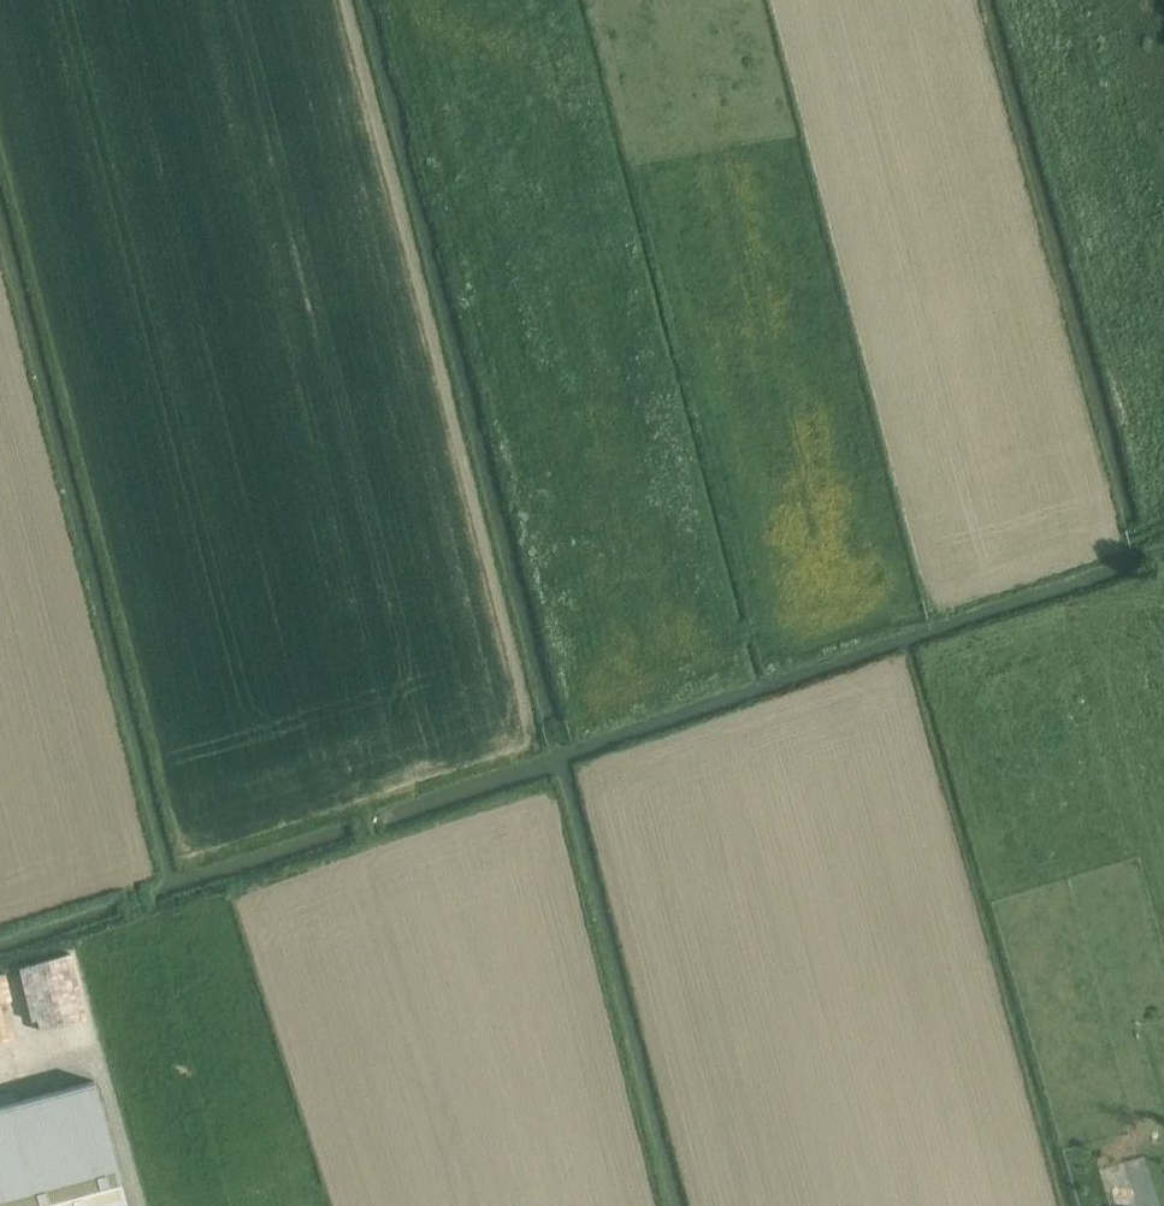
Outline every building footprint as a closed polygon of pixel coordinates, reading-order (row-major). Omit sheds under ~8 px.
[(0,972),(0,1009),(13,1005),(12,1005),(44,996),(42,989),(82,978),(75,952),(0,972)] [(0,1104),(0,1205),(130,1205),(95,1079),(0,1104)]
